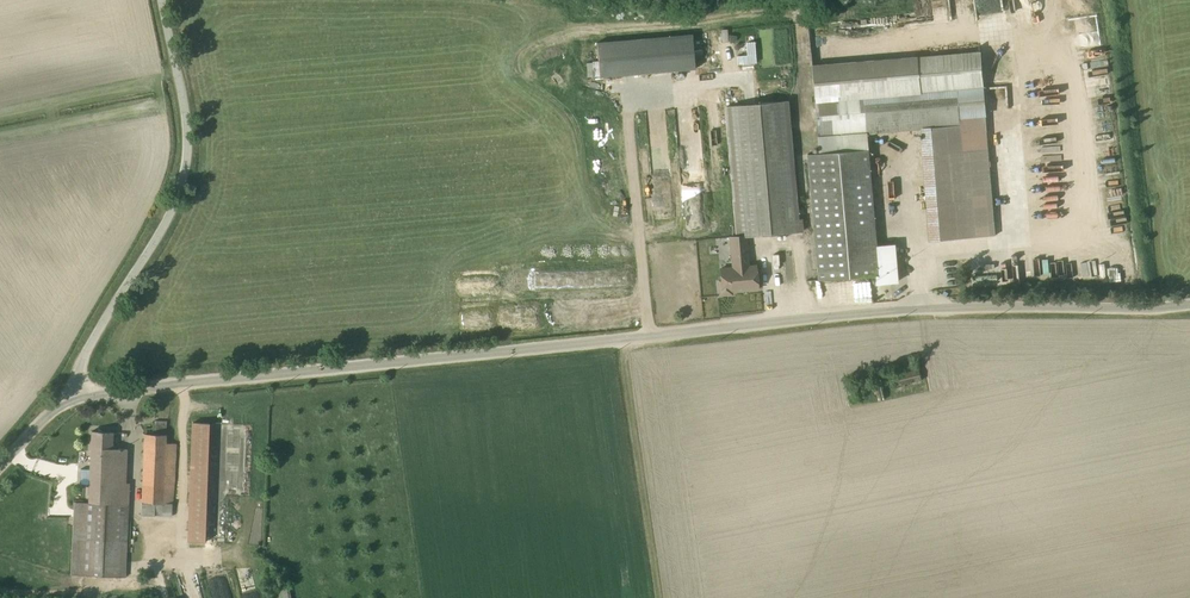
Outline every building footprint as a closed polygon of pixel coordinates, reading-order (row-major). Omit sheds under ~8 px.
[(973,0),(931,0),(932,9),(949,7),(951,23),(975,21),(973,0)] [(691,34),(596,43),(600,77),(694,68),(691,34)] [(879,275),(876,245),(866,134),(922,129),(923,140),(921,140),(929,241),(996,235),(981,51),(811,65),(817,153),(807,154),(818,280),(874,275),(879,275)] [(720,280),(718,280),(719,295),(731,294),(731,291),(757,289),(755,264),(749,265),(746,237),(803,232),(801,218),(798,218),(787,100),(724,106),(735,235),(728,236),(731,267),(719,267),(720,280)] [(621,197),(620,182),(606,183),(607,198),(621,197)] [(1047,223),(1065,220),(1064,214),(1046,217),(1047,223)] [(717,251),(727,251),(727,235),(716,236),(717,251)] [(879,275),(874,275),(875,284),(896,282),(893,244),(876,245),(879,275)] [(880,377),(875,379),(879,400),(884,399),(880,377)] [(144,433),(141,501),(141,515),(155,516),(172,516),(172,504),(174,504),(176,443),(165,443),(166,422),(154,421),(154,430),(149,430),(148,433),(144,433)] [(191,422),(187,541),(205,542),(209,423),(191,422)] [(74,502),(71,575),(126,577),(130,483),(126,482),(128,448),(113,448),(113,434),(127,434),(127,433),(92,431),(89,502),(74,502)] [(277,590),(279,597),(291,597),(289,588),(277,590)]
